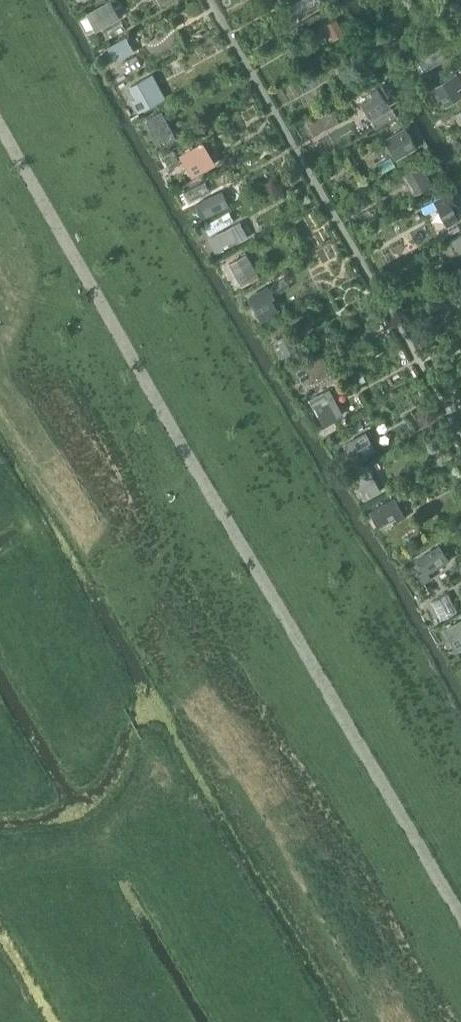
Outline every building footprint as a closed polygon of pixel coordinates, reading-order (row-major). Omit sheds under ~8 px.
[(87,12),(97,30),(121,17),(111,0),(110,0),(87,12)] [(106,38),(124,28),(119,19),(102,29),(106,38)] [(337,19),(327,24),(334,37),(344,31),(337,19)] [(122,39),(108,46),(117,61),(130,54),(122,39)] [(435,86),(442,99),(459,89),(460,88),(460,80),(457,73),(435,86)] [(146,78),(131,86),(137,97),(132,99),(139,111),(159,101),(146,78)] [(374,94),(361,102),(370,117),(390,105),(385,97),(389,94),(383,84),(372,90),(374,94)] [(374,127),(395,115),(390,106),(369,118),(374,127)] [(162,111),(147,119),(162,146),(177,138),(162,111)] [(406,126),(385,138),(397,159),(418,147),(406,126)] [(188,151),(184,154),(196,174),(216,162),(203,142),(192,149),(190,146),(187,149),(188,151)] [(422,163),(403,173),(415,194),(433,184),(422,163)] [(213,190),(208,179),(184,190),(189,201),(213,190)] [(223,190),(202,200),(209,215),(230,205),(223,190)] [(434,200),(448,225),(460,218),(460,213),(449,191),(434,200)] [(241,222),(209,238),(217,252),(224,249),(223,246),(236,239),(237,242),(248,237),(241,222)] [(444,245),(452,259),(460,254),(460,235),(444,245)] [(247,252),(230,262),(242,285),(252,279),(254,281),(258,278),(257,276),(260,275),(247,252)] [(268,287),(250,296),(263,317),(277,309),(271,298),(274,297),(268,287)] [(280,343),(275,346),(281,356),(285,354),(286,355),(298,349),(296,344),(300,343),(295,335),(292,336),(289,332),(277,338),(280,343)] [(319,351),(300,362),(311,382),(330,371),(319,351)] [(323,391),(310,399),(324,424),(344,412),(338,403),(332,407),(323,391)] [(335,421),(321,428),(324,434),(338,427),(335,421)] [(366,431),(345,443),(356,462),(377,450),(366,431)] [(368,465),(353,474),(366,498),(382,489),(368,465)] [(396,496),(374,508),(378,516),(374,518),(379,527),(396,517),(398,521),(407,517),(396,496)] [(439,543),(417,559),(424,569),(418,573),(424,583),(432,577),(429,573),(450,558),(439,543)] [(448,595),(433,604),(443,622),(458,614),(448,595)] [(445,628),(458,651),(460,649),(460,619),(445,628)]
